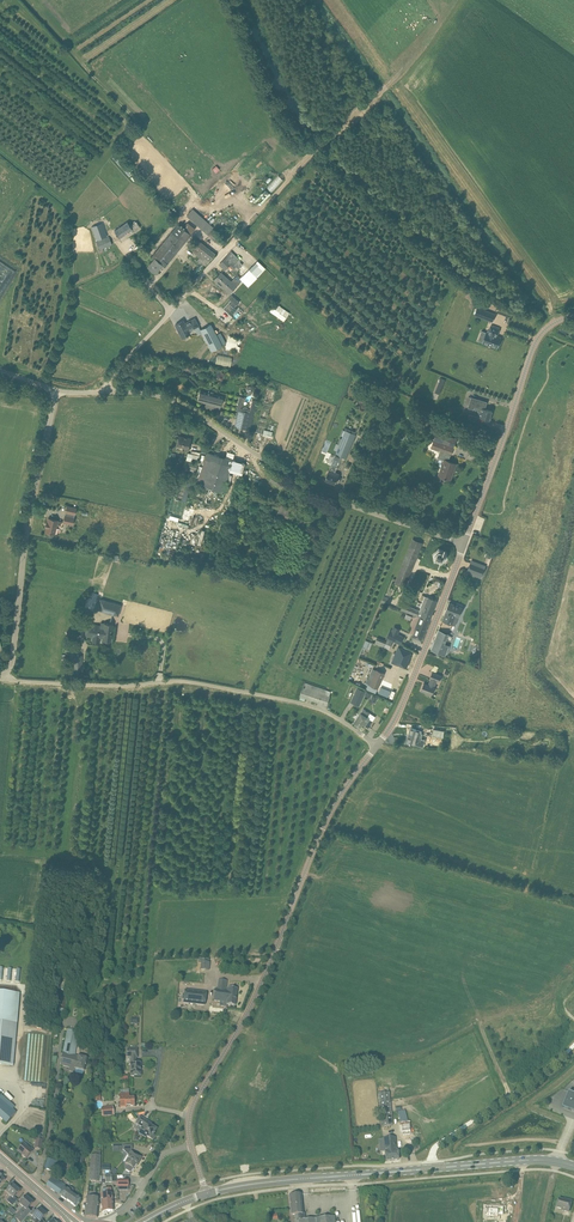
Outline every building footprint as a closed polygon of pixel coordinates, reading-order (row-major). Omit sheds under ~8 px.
[(220,244),(224,240),(191,211),(187,215),(220,244)] [(140,227),(137,222),(136,221),(130,226),(127,222),(114,231),(119,238),(132,229),(134,232),(140,227)] [(191,234),(195,228),(187,222),(182,227),(178,224),(152,256),(154,258),(148,266),(156,273),(162,264),(165,267),(191,234)] [(92,227),(94,232),(97,240),(106,237),(101,223),(99,224),(92,227)] [(112,244),(110,239),(109,236),(96,241),(100,249),(112,244)] [(215,254),(210,250),(200,242),(192,251),(200,257),(197,261),(204,267),(215,254)] [(242,259),(238,255),(244,249),(237,243),(232,248),(227,253),(228,254),(219,264),(225,270),(229,265),(233,269),(235,266),(253,282),(257,278),(248,270),(241,263),(243,261),(242,260),(242,259)] [(252,266),(248,270),(257,278),(260,274),(252,266)] [(221,272),(214,280),(230,293),(240,282),(235,278),(231,282),(225,276),(221,272)] [(259,303),(284,321),(290,312),(265,294),(259,303)] [(230,299),(223,308),(232,315),(239,307),(230,299)] [(482,308),(480,314),(494,320),(496,314),(482,308)] [(183,320),(175,324),(182,338),(190,333),(189,331),(198,326),(195,318),(185,323),(183,320)] [(211,324),(201,330),(212,351),(222,345),(211,324)] [(483,342),(497,348),(501,337),(497,336),(500,329),(491,326),(489,333),(487,332),(483,342)] [(239,345),(241,339),(228,335),(224,348),(238,352),(240,345),(239,345)] [(439,383),(435,392),(439,394),(443,385),(445,380),(441,378),(439,383)] [(377,384),(366,380),(364,384),(376,388),(377,384)] [(273,402),(274,389),(265,388),(264,401),(273,402)] [(223,396),(200,391),(198,400),(206,402),(205,408),(219,411),(223,396)] [(470,402),(469,407),(473,408),(473,409),(478,411),(479,411),(478,416),(482,417),(484,418),(490,420),(492,411),(487,409),(486,409),(487,401),(472,396),(470,402)] [(236,417),(234,426),(249,430),(250,427),(250,426),(251,424),(251,423),(251,421),(256,401),(253,400),(250,410),(248,410),(248,409),(248,408),(247,407),(246,407),(245,407),(244,407),(243,407),(242,408),(240,408),(240,410),(238,410),(237,416),(236,417)] [(340,445),(325,480),(330,481),(329,483),(332,484),(332,483),(335,484),(339,474),(335,472),(336,470),(341,456),(346,458),(356,434),(345,431),(342,438),(340,438),(337,444),(340,445)] [(451,455),(457,439),(437,432),(431,448),(440,451),(438,457),(445,460),(442,467),(443,467),(440,476),(450,480),(450,479),(453,472),(456,463),(448,460),(451,455)] [(188,451),(191,438),(179,436),(177,445),(183,446),(182,450),(188,451)] [(200,452),(192,450),(191,453),(188,452),(186,460),(198,462),(200,452)] [(224,490),(232,460),(207,452),(198,484),(205,486),(201,501),(215,504),(219,490),(224,491),(224,490)] [(185,468),(197,470),(198,463),(186,461),(185,468)] [(187,480),(180,500),(185,501),(192,482),(187,480)] [(419,488),(413,486),(409,496),(424,502),(427,495),(418,492),(419,488)] [(292,509),(281,505),(275,517),(286,522),(292,509)] [(76,508),(67,506),(66,512),(75,514),(76,508)] [(73,524),(74,518),(65,516),(63,522),(73,524)] [(61,525),(62,521),(58,520),(48,518),(47,523),(46,522),(45,527),(46,527),(45,532),(49,533),(50,533),(55,534),(57,524),(61,525)] [(442,561),(446,557),(445,551),(439,549),(435,553),(436,559),(442,561)] [(471,561),(467,570),(482,576),(486,567),(471,561)] [(437,600),(432,598),(429,597),(422,594),(420,600),(423,601),(421,605),(433,610),(437,600)] [(121,606),(101,600),(98,609),(118,615),(121,606)] [(450,602),(442,621),(448,623),(452,625),(455,626),(459,616),(463,607),(455,604),(450,602)] [(433,610),(421,605),(421,607),(420,610),(403,604),(401,609),(406,611),(412,614),(421,617),(427,619),(428,619),(429,619),(429,620),(433,610)] [(422,640),(429,620),(429,619),(428,619),(427,619),(421,617),(413,636),(422,640)] [(104,626),(87,624),(85,636),(103,638),(102,640),(111,641),(112,624),(105,624),(105,623),(104,623),(104,626)] [(439,630),(431,650),(446,655),(450,645),(445,644),(449,634),(439,630)] [(403,637),(390,631),(387,637),(400,644),(403,637)] [(374,642),(383,646),(385,641),(376,637),(374,642)] [(388,639),(384,647),(389,649),(393,641),(388,639)] [(399,655),(395,663),(399,665),(399,663),(402,664),(401,666),(407,668),(410,663),(408,662),(412,653),(399,648),(397,652),(397,654),(396,654),(399,655)] [(367,687),(366,689),(376,693),(378,688),(384,673),(377,669),(377,670),(375,669),(370,679),(369,684),(367,687)] [(442,676),(438,674),(432,672),(430,677),(431,678),(429,685),(424,683),(421,690),(432,695),(435,687),(434,687),(437,680),(440,681),(442,676)] [(326,689),(305,682),(300,696),(327,705),(330,696),(329,696),(331,691),(326,690),(326,689)] [(365,691),(358,687),(353,698),(361,702),(365,691)] [(370,713),(365,710),(363,709),(359,715),(354,723),(360,727),(363,724),(365,726),(365,725),(368,727),(373,721),(368,717),(370,713)] [(419,730),(417,729),(411,728),(409,735),(407,742),(420,746),(420,747),(423,748),(426,737),(422,736),(423,734),(421,733),(422,731),(419,730)] [(443,737),(444,731),(433,729),(432,736),(443,737)] [(210,962),(202,961),(201,969),(209,970),(210,962)] [(227,980),(219,979),(218,989),(215,989),(214,1001),(226,1002),(226,1005),(235,1006),(237,989),(228,988),(226,988),(227,980)] [(185,990),(184,1002),(205,1005),(206,992),(185,990)] [(17,1023),(20,993),(0,991),(0,1064),(13,1065),(17,1023)] [(79,1031),(72,1030),(67,1029),(61,1065),(70,1067),(70,1071),(75,1072),(76,1068),(85,1071),(88,1058),(75,1055),(79,1031)] [(131,1076),(135,1076),(141,1076),(141,1062),(136,1062),(136,1057),(138,1057),(137,1049),(128,1049),(128,1057),(131,1057),(131,1062),(131,1076)] [(569,1091),(563,1108),(570,1111),(570,1110),(573,1112),(573,1093),(569,1091)] [(393,1125),(392,1119),(389,1092),(379,1093),(382,1126),(393,1125)] [(134,1097),(130,1097),(129,1093),(121,1094),(121,1099),(121,1107),(126,1106),(135,1105),(134,1097)] [(16,1112),(17,1112),(13,1109),(15,1106),(1,1094),(0,1095),(0,1117),(7,1123),(16,1112)] [(113,1106),(101,1108),(101,1112),(102,1112),(102,1117),(114,1115),(113,1106)] [(400,1124),(408,1121),(404,1109),(397,1111),(400,1124)] [(157,1128),(152,1125),(151,1125),(152,1124),(140,1117),(136,1123),(145,1129),(142,1133),(147,1136),(152,1139),(155,1135),(153,1134),(157,1128)] [(114,1122),(105,1121),(104,1138),(113,1138),(114,1122)] [(37,1139),(35,1148),(41,1149),(43,1140),(43,1136),(37,1135),(37,1139)] [(385,1151),(386,1161),(399,1159),(398,1150),(396,1150),(395,1137),(384,1139),(385,1151)] [(18,1151),(27,1159),(34,1150),(31,1148),(30,1150),(23,1144),(18,1151)] [(132,1149),(124,1149),(129,1155),(130,1156),(125,1163),(128,1165),(126,1168),(126,1169),(130,1171),(131,1171),(133,1168),(134,1168),(138,1161),(139,1162),(142,1157),(137,1154),(131,1151),(132,1149)] [(91,1155),(89,1181),(99,1182),(101,1155),(95,1155),(91,1155)] [(47,1158),(45,1168),(52,1171),(55,1160),(47,1158)] [(63,1162),(61,1169),(69,1171),(71,1165),(63,1162)] [(65,1188),(56,1182),(51,1178),(46,1185),(75,1206),(81,1198),(72,1192),(74,1189),(69,1186),(68,1189),(65,1187),(65,1188)] [(11,1196),(7,1200),(13,1206),(18,1200),(15,1197),(20,1191),(16,1188),(17,1187),(14,1184),(13,1185),(6,1192),(11,1196)] [(113,1193),(112,1193),(112,1188),(104,1188),(102,1191),(102,1193),(101,1193),(102,1201),(113,1200),(113,1193)] [(302,1200),(301,1194),(289,1195),(291,1215),(295,1214),(296,1221),(335,1221),(334,1217),(303,1219),(302,1200)] [(28,1208),(33,1203),(26,1196),(20,1204),(23,1207),(14,1217),(19,1221),(22,1221),(26,1218),(29,1214),(31,1212),(28,1208)] [(99,1198),(94,1197),(88,1197),(86,1216),(97,1217),(98,1211),(99,1198)] [(569,1212),(571,1207),(572,1201),(568,1200),(567,1201),(559,1199),(558,1204),(557,1207),(562,1209),(562,1210),(569,1212)] [(107,1213),(107,1212),(113,1211),(114,1210),(113,1200),(102,1201),(103,1212),(104,1212),(104,1213),(107,1213)] [(484,1206),(483,1219),(498,1219),(498,1216),(503,1216),(504,1207),(496,1207),(491,1206),(491,1207),(484,1206)] [(43,1219),(47,1215),(40,1208),(37,1212),(34,1209),(31,1212),(29,1214),(33,1217),(34,1216),(37,1219),(35,1221),(45,1221),(42,1220),(43,1219)] [(439,1209),(439,1214),(438,1215),(438,1220),(439,1220),(439,1221),(450,1221),(450,1217),(448,1217),(448,1209),(439,1209)]
